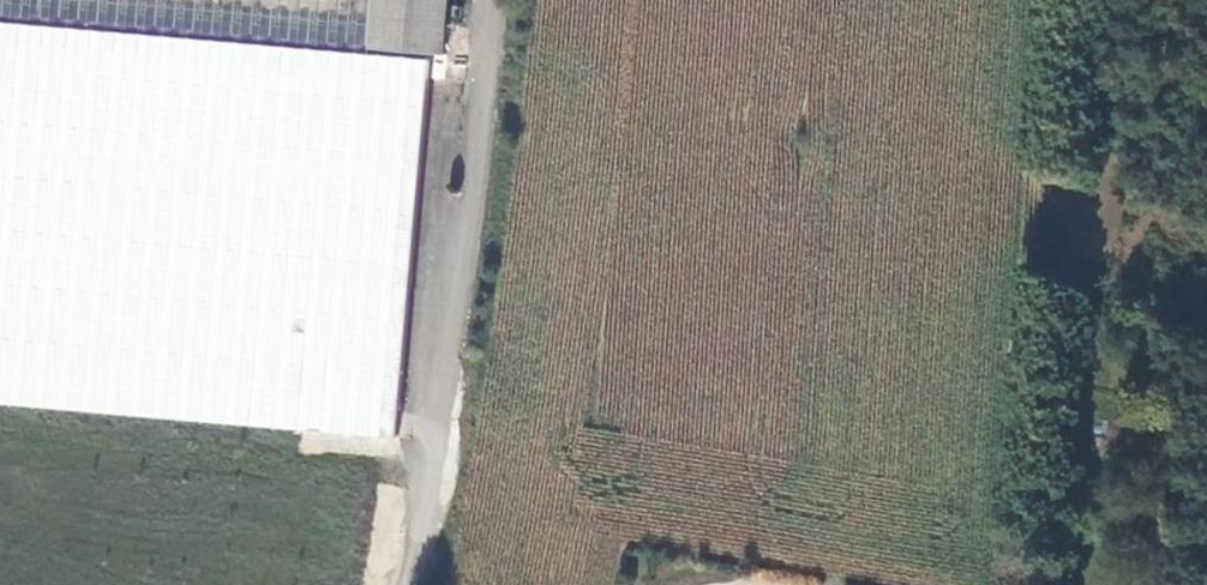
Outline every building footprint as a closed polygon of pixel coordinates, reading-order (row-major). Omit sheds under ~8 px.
[(369,48),(373,0),(0,0),(0,20),(369,48)] [(369,48),(443,54),(448,0),(373,0),(369,48)] [(467,27),(469,7),(456,6),(454,26),(467,27)] [(0,25),(0,406),(399,437),(428,58),(0,25)]
